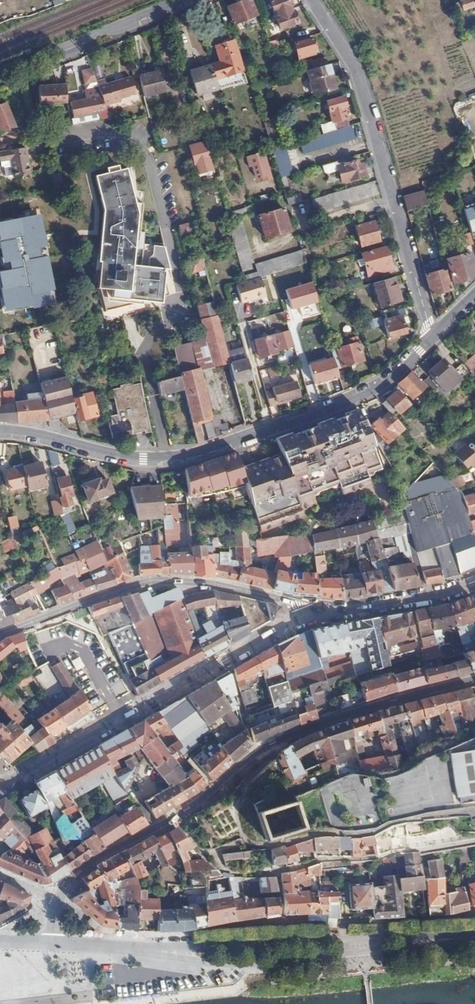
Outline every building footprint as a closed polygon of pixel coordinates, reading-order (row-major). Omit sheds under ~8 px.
[(233,24),(258,14),(252,0),(246,0),(228,8),(231,14),(229,15),(233,24)] [(275,14),(290,9),(290,6),(292,6),(290,0),(272,0),(270,1),(275,14)] [(463,9),(474,4),(474,0),(460,0),(463,9)] [(290,9),(275,14),(279,28),(297,23),(294,12),(291,12),(290,9)] [(310,40),(308,37),(293,41),(294,44),(294,45),(297,58),(313,54),(313,51),(315,50),(311,39),(310,40)] [(220,63),(211,65),(218,88),(245,81),(234,41),(216,47),(220,63)] [(306,71),(326,65),(325,59),(312,62),(311,59),(304,61),(306,71)] [(218,88),(211,65),(190,71),(197,94),(218,88)] [(329,66),(329,65),(326,65),(306,71),(313,96),(334,91),(328,67),(329,66)] [(169,90),(163,70),(139,77),(143,97),(169,90)] [(105,80),(96,83),(98,88),(105,106),(112,104),(111,102),(120,98),(135,93),(130,76),(107,84),(105,80)] [(66,103),(66,85),(39,86),(40,104),(50,104),(66,103)] [(70,103),(73,119),(96,114),(105,110),(106,110),(105,106),(98,88),(84,91),(85,100),(70,103)] [(322,134),(348,127),(343,108),(345,107),(342,98),(325,103),(330,122),(319,125),(322,134)] [(16,128),(6,103),(0,105),(0,131),(16,128)] [(314,108),(312,103),(294,108),(296,112),(300,111),(300,112),(314,108)] [(105,110),(96,114),(98,121),(110,123),(106,110),(105,110)] [(31,126),(32,134),(42,132),(45,131),(44,123),(31,126)] [(354,139),(350,126),(348,127),(322,134),(299,141),(303,154),(354,139)] [(211,161),(205,142),(189,146),(195,166),(211,161)] [(286,176),(292,174),(283,146),(271,149),(280,178),(286,176)] [(0,152),(0,161),(9,160),(12,177),(29,175),(25,148),(0,152)] [(357,168),(354,156),(342,160),(343,163),(336,165),(341,183),(364,175),(362,166),(357,168)] [(253,162),(245,164),(253,191),(261,189),(253,162)] [(162,304),(163,298),(165,279),(164,279),(166,270),(141,267),(144,233),(139,233),(142,205),(135,204),(126,170),(96,179),(104,212),(100,255),(92,257),(99,280),(97,290),(101,290),(107,312),(147,302),(162,304)] [(51,174),(55,191),(63,191),(59,173),(51,174)] [(280,178),(283,189),(288,187),(286,176),(280,178)] [(367,185),(311,199),(315,212),(370,197),(367,185)] [(422,188),(401,195),(404,205),(405,211),(427,204),(422,188)] [(288,205),(300,202),(298,194),(285,198),(288,205)] [(283,209),(255,216),(256,222),(260,221),(265,238),(289,232),(283,209)] [(463,212),(465,218),(470,231),(471,236),(474,235),(474,209),(463,212)] [(0,271),(0,310),(49,302),(35,215),(0,220),(0,259),(4,258),(6,270),(0,271)] [(228,226),(235,249),(241,272),(251,269),(250,263),(253,262),(241,222),(228,226)] [(355,227),(361,247),(379,241),(373,222),(355,227)] [(448,258),(447,258),(453,281),(474,275),(470,260),(474,258),(474,247),(471,236),(470,231),(463,233),(467,252),(448,258)] [(153,245),(152,260),(165,261),(165,246),(153,245)] [(445,247),(440,248),(443,259),(447,258),(448,258),(445,247)] [(385,248),(363,255),(364,258),(358,260),(361,268),(366,266),(368,275),(391,269),(385,248)] [(258,277),(305,263),(302,253),(302,251),(256,264),(258,272),(243,277),(244,281),(258,277)] [(185,263),(188,274),(205,270),(202,259),(185,263)] [(445,268),(423,274),(429,294),(451,288),(445,268)] [(240,302),(264,295),(258,277),(244,281),(234,284),(240,302)] [(348,290),(362,286),(360,278),(345,282),(348,290)] [(289,309),(316,300),(309,280),(282,288),(289,309)] [(395,284),(374,290),(379,308),(400,302),(395,284)] [(196,307),(200,322),(217,318),(214,303),(196,307)] [(405,315),(403,308),(390,312),(392,319),(386,320),(384,314),(381,315),(388,338),(405,333),(401,317),(405,315)] [(222,432),(226,431),(225,425),(218,426),(213,428),(210,417),(199,370),(229,362),(227,354),(217,318),(200,322),(205,339),(174,346),(181,375),(184,388),(197,444),(203,441),(198,420),(203,419),(208,440),(221,435),(222,432)] [(379,318),(364,322),(366,329),(381,325),(379,318)] [(34,339),(28,340),(34,363),(50,359),(47,347),(48,347),(46,336),(46,335),(44,326),(32,329),(34,339)] [(274,337),(271,338),(274,349),(277,348),(278,350),(292,346),(288,331),(273,335),(274,337)] [(271,336),(254,341),(258,357),(275,352),(274,349),(271,338),(271,336)] [(357,344),(331,351),(336,369),(362,361),(357,344)] [(234,383),(251,379),(246,361),(243,350),(227,354),(229,362),(234,383)] [(307,365),(314,385),(337,377),(330,357),(307,365)] [(438,385),(453,373),(442,360),(427,373),(438,385)] [(411,371),(397,384),(410,399),(424,387),(421,383),(411,371)] [(107,380),(105,374),(94,376),(96,382),(107,380)] [(160,394),(184,388),(181,375),(157,381),(160,394)] [(74,414),(71,399),(65,378),(38,384),(39,389),(47,420),(74,414)] [(421,383),(424,387),(430,393),(435,388),(427,378),(421,383)] [(265,392),(269,407),(276,405),(275,403),(290,399),(299,396),(295,381),(271,388),(271,390),(265,392)] [(3,401),(12,400),(9,382),(4,382),(6,390),(1,392),(3,401)] [(145,432),(151,432),(140,382),(130,384),(130,382),(117,385),(118,387),(109,389),(116,415),(118,423),(128,421),(131,434),(132,434),(132,432),(144,431),(145,432)] [(16,422),(47,420),(39,389),(23,393),(25,400),(12,402),(16,422)] [(381,395),(376,398),(382,404),(389,412),(394,409),(397,413),(408,403),(396,390),(385,400),(381,395)] [(74,414),(76,420),(96,415),(90,392),(78,395),(80,398),(71,399),(74,414)] [(15,422),(16,422),(12,402),(12,400),(3,401),(4,405),(0,405),(0,422),(15,422)] [(243,466),(239,467),(245,486),(246,487),(258,530),(302,516),(300,509),(314,504),(312,498),(309,488),(314,487),(316,489),(332,484),(333,481),(337,479),(340,489),(343,495),(371,486),(369,480),(365,471),(370,469),(373,471),(381,468),(374,448),(366,423),(358,409),(348,412),(350,417),(352,423),(338,427),(336,422),(335,417),(320,422),(321,424),(299,432),(298,430),(284,435),(288,450),(243,466)] [(389,412),(379,421),(377,419),(370,425),(385,442),(403,428),(389,412)] [(110,438),(122,436),(118,423),(116,415),(108,417),(110,425),(107,426),(110,438)] [(350,417),(336,422),(338,427),(352,423),(350,417)] [(122,436),(131,434),(128,421),(118,423),(122,436)] [(468,448),(465,444),(452,454),(468,471),(471,470),(470,468),(474,464),(474,442),(468,448)] [(49,450),(47,450),(51,464),(57,463),(54,451),(49,450)] [(184,469),(186,500),(224,491),(231,490),(235,489),(238,488),(245,486),(239,467),(237,459),(234,452),(184,469)] [(41,463),(22,467),(26,486),(27,489),(46,485),(41,463)] [(11,469),(5,471),(9,490),(26,486),(22,467),(21,464),(10,467),(11,469)] [(383,475),(381,468),(373,471),(370,469),(365,471),(369,480),(383,475)] [(61,497),(59,497),(60,499),(60,500),(61,505),(62,508),(67,507),(66,504),(71,503),(69,495),(71,494),(67,476),(66,477),(64,470),(56,472),(58,479),(57,479),(61,497)] [(405,491),(409,499),(403,502),(406,512),(411,532),(425,584),(443,581),(442,578),(458,574),(474,567),(474,545),(471,531),(468,522),(466,515),(461,497),(460,493),(455,488),(454,488),(447,480),(448,479),(444,475),(443,475),(412,483),(405,491)] [(454,488),(455,488),(464,485),(460,475),(455,476),(448,479),(447,480),(454,488)] [(98,476),(81,482),(87,500),(102,496),(103,499),(112,496),(107,479),(100,482),(98,476)] [(309,488),(312,498),(340,489),(337,479),(333,481),(332,484),(316,489),(314,487),(309,488)] [(130,489),(133,502),(136,518),(163,516),(162,504),(160,486),(130,489)] [(474,512),(474,492),(461,497),(466,515),(474,512)] [(57,516),(61,514),(63,513),(62,508),(61,505),(60,500),(60,499),(53,501),(57,516)] [(162,504),(163,516),(164,524),(167,550),(169,573),(191,574),(189,552),(171,553),(171,541),(179,540),(176,503),(162,504)] [(67,512),(63,513),(61,514),(65,525),(66,527),(70,525),(68,520),(71,519),(67,512)] [(411,532),(406,512),(373,521),(373,522),(377,539),(392,536),(404,534),(411,532)] [(14,516),(7,518),(9,529),(17,527),(14,516)] [(367,542),(377,539),(373,522),(373,521),(372,520),(352,525),(357,544),(367,542)] [(295,527),(296,534),(306,533),(304,525),(295,527)] [(347,545),(357,544),(352,525),(334,530),(311,532),(312,545),(313,550),(347,545)] [(246,526),(233,528),(235,544),(236,559),(229,560),(228,578),(237,580),(240,570),(250,572),(250,570),(246,526)] [(286,535),(289,550),(306,548),(305,546),(302,534),(310,532),(306,533),(296,534),(287,534),(286,535)] [(312,545),(311,532),(310,532),(302,534),(305,546),(312,545)] [(419,585),(425,584),(411,532),(404,534),(408,547),(409,550),(410,555),(419,585)] [(408,547),(404,534),(392,536),(394,543),(397,543),(398,549),(405,547),(408,547)] [(275,557),(287,556),(289,556),(289,550),(286,535),(255,538),(258,551),(277,549),(275,557)] [(0,541),(0,543),(4,551),(16,545),(11,536),(0,541)] [(394,589),(419,585),(410,555),(405,556),(408,564),(393,568),(391,560),(398,558),(395,547),(394,543),(392,536),(377,539),(381,559),(385,558),(394,589)] [(381,591),(394,589),(385,558),(381,559),(377,539),(367,542),(371,561),(374,561),(377,571),(381,586),(380,587),(381,591)] [(102,549),(98,540),(92,543),(94,546),(82,551),(79,544),(73,546),(78,560),(84,557),(101,549),(102,549)] [(118,542),(102,549),(101,549),(106,562),(107,565),(115,584),(132,578),(134,577),(118,542)] [(160,573),(161,573),(160,551),(160,544),(151,545),(151,546),(140,547),(140,575),(149,574),(160,573)] [(189,547),(189,552),(191,574),(194,574),(212,575),(211,555),(204,555),(204,546),(189,547)] [(89,570),(106,562),(101,549),(84,557),(89,570)] [(161,573),(169,573),(167,550),(160,551),(161,573)] [(60,564),(75,559),(73,553),(58,558),(60,564)] [(224,578),(228,578),(229,560),(229,557),(229,553),(219,553),(219,555),(211,555),(212,575),(224,578)] [(313,555),(315,572),(325,572),(323,555),(313,555)] [(292,594),(293,579),(294,574),(286,572),(284,572),(286,567),(287,568),(288,566),(287,556),(275,557),(273,572),(273,573),(271,589),(292,594)] [(73,599),(96,590),(91,577),(79,582),(76,574),(89,570),(84,557),(78,560),(58,569),(58,570),(61,575),(66,585),(73,599)] [(366,594),(374,592),(381,591),(380,587),(381,586),(377,571),(367,572),(365,562),(359,563),(361,572),(366,594)] [(99,589),(115,584),(107,565),(101,568),(102,570),(90,575),(91,577),(96,590),(99,589)] [(47,584),(61,575),(58,570),(58,569),(56,567),(30,582),(36,593),(49,587),(47,584)] [(268,588),(271,589),(273,573),(250,570),(250,572),(240,570),(237,580),(268,588)] [(300,594),(318,596),(316,578),(315,573),(301,572),(301,579),(293,579),(292,594),(300,594)] [(364,594),(366,594),(361,572),(339,575),(339,578),(340,578),(342,598),(362,594),(364,594)] [(337,598),(342,598),(340,578),(339,578),(316,578),(318,596),(325,596),(333,597),(337,598)] [(22,618),(38,612),(33,602),(27,605),(24,599),(36,594),(36,593),(30,582),(10,592),(13,598),(22,618)] [(57,605),(73,599),(66,585),(52,590),(57,605)] [(174,588),(140,601),(146,615),(182,598),(179,589),(177,588),(174,588)] [(219,614),(217,609),(212,590),(192,593),(182,598),(203,658),(221,648),(227,644),(219,614)] [(213,590),(212,590),(217,609),(240,602),(238,597),(238,595),(213,590)] [(91,605),(88,606),(94,616),(103,636),(108,634),(132,622),(148,661),(152,669),(153,671),(159,683),(164,680),(182,669),(203,658),(182,598),(146,615),(140,601),(137,594),(136,593),(118,597),(118,596),(91,605)] [(449,605),(460,639),(462,645),(469,643),(469,639),(464,624),(474,620),(474,608),(470,596),(459,601),(450,604),(449,605)] [(13,622),(22,618),(13,598),(5,602),(7,605),(13,622)] [(265,602),(266,604),(269,621),(283,613),(279,606),(265,602)] [(13,622),(7,605),(0,607),(0,615),(0,616),(3,625),(13,622)] [(434,608),(427,609),(433,631),(440,629),(445,645),(441,646),(444,658),(465,653),(462,645),(460,639),(449,605),(441,606),(434,608)] [(424,609),(414,611),(425,647),(422,648),(425,660),(435,658),(441,656),(433,631),(427,609),(424,609)] [(388,616),(377,617),(379,623),(388,658),(414,650),(415,650),(419,644),(418,642),(400,647),(398,646),(397,643),(398,641),(416,636),(409,612),(399,614),(388,616)] [(219,614),(227,644),(248,633),(249,632),(243,614),(224,623),(224,614),(219,614)] [(355,621),(342,623),(347,642),(349,651),(357,649),(366,646),(371,667),(372,671),(390,665),(388,658),(379,623),(377,617),(355,621)] [(60,624),(55,626),(64,642),(75,637),(68,621),(60,624)] [(132,622),(108,634),(117,654),(129,680),(152,669),(148,661),(132,622)] [(318,629),(309,630),(313,642),(321,666),(328,664),(327,659),(327,656),(341,652),(349,651),(347,642),(342,623),(334,625),(326,627),(318,629)] [(22,632),(21,632),(30,652),(37,668),(48,662),(37,633),(37,631),(35,628),(22,632)] [(299,648),(279,655),(290,692),(308,686),(326,680),(326,679),(321,666),(313,642),(309,630),(296,635),(295,636),(299,648)] [(0,641),(0,658),(17,647),(20,652),(25,650),(27,653),(30,652),(21,632),(19,632),(8,637),(0,641)] [(277,644),(276,645),(279,655),(299,648),(295,636),(290,638),(277,644)] [(462,645),(465,653),(474,650),(474,648),(473,642),(469,643),(462,645)] [(271,648),(255,657),(262,670),(273,708),(287,703),(293,701),(290,692),(279,655),(276,645),(271,648)] [(366,646),(357,649),(360,661),(363,674),(366,673),(367,672),(366,669),(371,667),(366,646)] [(414,650),(388,658),(390,665),(393,665),(417,657),(414,650)] [(465,653),(467,660),(471,672),(474,671),(474,650),(465,653)] [(351,658),(349,651),(341,652),(342,656),(343,660),(351,658)] [(79,656),(71,660),(76,668),(83,665),(79,656)] [(327,659),(328,664),(343,660),(342,656),(327,659)] [(441,656),(435,658),(437,667),(443,666),(442,661),(441,656)] [(262,670),(255,657),(233,669),(239,689),(243,686),(240,680),(245,678),(248,682),(256,678),(254,674),(262,670)] [(328,664),(321,666),(326,679),(342,674),(354,670),(352,663),(351,658),(343,660),(328,664)] [(471,672),(467,660),(443,666),(446,679),(471,672)] [(354,670),(342,674),(344,679),(363,674),(360,661),(352,663),(354,670)] [(61,662),(54,667),(53,667),(71,697),(53,708),(66,726),(92,708),(85,697),(81,690),(75,684),(61,662)] [(396,692),(446,679),(443,666),(437,667),(426,670),(425,667),(393,675),(396,692)] [(136,696),(159,683),(153,671),(152,669),(129,680),(136,696)] [(34,679),(30,672),(17,679),(22,685),(34,679)] [(229,672),(214,681),(228,709),(235,705),(236,704),(231,697),(235,694),(229,672)] [(393,675),(392,673),(359,683),(363,696),(364,699),(365,702),(382,696),(395,692),(396,692),(393,675)] [(326,680),(308,686),(313,703),(313,704),(324,700),(320,688),(328,686),(326,680)] [(214,681),(185,697),(209,730),(214,739),(222,750),(223,751),(232,763),(250,747),(248,739),(240,712),(239,706),(237,706),(235,705),(228,709),(214,681)] [(9,683),(1,688),(15,705),(21,699),(9,683)] [(453,692),(462,714),(462,715),(465,725),(466,725),(474,720),(474,706),(469,688),(467,689),(453,692)] [(453,692),(441,695),(451,719),(462,714),(453,692)] [(49,711),(53,708),(45,695),(40,697),(46,707),(49,711)] [(441,695),(418,701),(423,718),(423,719),(434,715),(434,716),(438,714),(443,725),(439,726),(447,740),(457,737),(451,719),(441,695)] [(341,710),(346,708),(344,702),(343,696),(341,696),(338,698),(341,710)] [(46,746),(29,724),(27,725),(2,697),(0,699),(0,707),(10,718),(11,720),(29,741),(37,752),(46,746)] [(185,697),(157,712),(161,718),(177,741),(178,740),(182,748),(179,750),(184,757),(187,754),(193,750),(189,744),(209,730),(185,697)] [(293,701),(287,703),(289,711),(286,712),(287,714),(288,715),(290,714),(291,717),(297,715),(295,708),(293,701)] [(418,701),(403,704),(412,728),(419,725),(417,721),(423,719),(423,718),(418,701)] [(287,703),(273,708),(271,708),(273,716),(287,714),(286,712),(289,711),(287,703)] [(318,719),(318,718),(313,704),(313,703),(295,708),(297,715),(300,724),(308,722),(318,719)] [(379,711),(377,712),(385,732),(391,730),(392,730),(390,724),(395,722),(404,742),(412,758),(420,750),(417,742),(412,728),(403,704),(379,711)] [(50,736),(66,726),(53,708),(49,711),(46,707),(43,710),(46,713),(36,719),(37,720),(50,736)] [(178,740),(177,741),(161,718),(157,712),(129,728),(126,730),(146,755),(156,768),(179,750),(182,748),(178,740)] [(356,719),(347,721),(352,737),(353,736),(356,746),(362,744),(361,740),(372,737),(370,731),(376,728),(387,757),(368,761),(361,762),(364,768),(365,774),(376,774),(392,772),(404,768),(404,767),(398,751),(391,730),(385,732),(377,712),(356,719)] [(270,721),(250,728),(255,743),(299,725),(300,724),(297,715),(291,717),(271,724),(270,721)] [(46,746),(54,742),(50,736),(37,720),(36,719),(29,724),(46,746)] [(29,741),(11,720),(3,728),(0,730),(0,760),(2,762),(3,763),(13,754),(29,741)] [(329,748),(333,759),(335,767),(345,764),(346,764),(346,759),(346,754),(341,740),(352,737),(347,721),(323,730),(329,748)] [(126,730),(113,737),(124,756),(136,750),(140,756),(138,759),(142,761),(146,755),(126,730)] [(309,735),(307,736),(308,737),(319,765),(324,762),(333,759),(329,748),(323,730),(314,733),(309,735)] [(105,742),(100,745),(109,763),(115,773),(121,770),(117,762),(119,761),(118,759),(124,756),(113,737),(105,742)] [(282,752),(294,778),(305,774),(297,758),(307,752),(306,751),(305,752),(301,741),(302,741),(302,739),(290,745),(284,750),(282,752)] [(362,744),(356,746),(357,749),(359,755),(360,758),(361,762),(368,761),(362,744)] [(84,755),(77,759),(86,774),(86,775),(90,782),(92,785),(101,780),(95,770),(98,769),(109,763),(100,745),(83,754),(84,755)] [(179,750),(156,768),(163,777),(178,765),(176,763),(184,757),(179,750)] [(223,751),(222,750),(210,759),(221,773),(232,764),(232,763),(223,751)] [(450,754),(457,798),(474,795),(474,750),(450,754)] [(282,752),(280,754),(282,759),(280,760),(288,778),(290,777),(291,780),(294,778),(282,752)] [(121,770),(115,773),(125,792),(139,768),(133,757),(124,761),(126,763),(124,764),(125,767),(121,770)] [(346,764),(345,764),(345,767),(359,769),(359,768),(364,768),(361,762),(360,758),(346,759),(346,764)] [(57,769),(52,772),(57,779),(62,786),(73,780),(76,779),(79,784),(80,783),(83,781),(85,784),(90,782),(86,775),(86,774),(77,759),(57,769)] [(212,781),(221,773),(210,759),(200,766),(212,781)] [(115,773),(109,763),(98,769),(116,799),(117,802),(127,795),(125,792),(115,773)] [(178,765),(163,777),(171,787),(171,788),(175,786),(187,778),(186,777),(187,776),(180,767),(178,765)] [(199,792),(207,785),(195,770),(187,776),(186,777),(187,778),(199,792)] [(42,777),(34,782),(37,789),(47,808),(48,811),(53,823),(64,815),(66,817),(78,810),(62,786),(57,779),(52,772),(42,777)] [(198,792),(199,792),(187,778),(175,786),(184,801),(198,792)] [(73,780),(62,786),(78,810),(103,847),(111,842),(119,837),(104,815),(90,795),(87,796),(81,788),(77,786),(73,780)] [(176,805),(184,801),(175,786),(171,788),(171,787),(164,791),(174,806),(176,805)] [(219,795),(222,800),(232,794),(228,787),(219,795)] [(47,808),(37,789),(18,799),(27,817),(28,816),(30,820),(32,820),(38,818),(38,815),(48,811),(47,808)] [(165,811),(174,806),(164,791),(155,796),(165,811)] [(112,806),(110,807),(112,810),(113,811),(131,801),(127,795),(117,802),(115,804),(112,806)] [(209,804),(210,807),(222,800),(219,795),(209,804)] [(154,818),(165,811),(155,796),(144,802),(154,818)] [(3,814),(23,839),(27,844),(28,846),(32,851),(34,850),(46,844),(51,842),(44,831),(29,837),(27,835),(30,833),(4,799),(0,801),(0,810),(3,814)] [(147,824),(146,822),(135,807),(133,805),(124,810),(126,813),(118,818),(128,832),(130,834),(147,824)] [(53,823),(59,838),(61,840),(75,832),(90,856),(103,847),(78,810),(66,817),(64,815),(53,823)] [(0,817),(0,837),(2,839),(3,838),(14,848),(14,847),(23,839),(3,814),(0,817)] [(390,826),(372,835),(375,844),(377,854),(389,850),(386,838),(406,835),(405,832),(405,823),(390,826)] [(195,828),(203,841),(207,839),(199,826),(195,828)] [(170,832),(168,833),(176,848),(182,860),(183,866),(184,873),(216,870),(210,864),(205,860),(189,862),(188,858),(185,850),(192,846),(176,829),(170,832)] [(64,857),(68,871),(78,864),(90,856),(75,832),(61,840),(67,855),(64,856),(64,857)] [(168,833),(155,839),(167,865),(169,867),(175,864),(169,852),(176,848),(168,833)] [(360,838),(352,838),(351,838),(351,848),(351,857),(361,856),(360,845),(375,844),(372,835),(360,837),(360,838)] [(153,836),(127,850),(129,858),(127,860),(130,869),(133,877),(133,879),(136,879),(147,874),(140,861),(146,858),(149,856),(151,859),(157,857),(162,867),(167,865),(155,839),(153,836)] [(338,837),(322,837),(313,839),(313,849),(338,848),(338,837)] [(344,838),(338,837),(338,848),(351,848),(351,838),(352,838),(352,837),(344,838)] [(59,838),(56,840),(57,844),(63,857),(64,857),(64,856),(67,855),(61,840),(59,838)] [(27,844),(23,839),(14,847),(23,851),(28,846),(27,844)] [(313,839),(294,845),(296,854),(313,849),(313,839)] [(56,840),(51,842),(46,844),(48,849),(57,844),(56,840)] [(41,864),(51,883),(68,871),(64,857),(63,857),(61,859),(58,854),(53,857),(48,849),(46,844),(34,850),(37,855),(39,859),(41,864)] [(294,845),(284,849),(286,862),(298,860),(296,854),(294,845)] [(468,846),(457,848),(458,854),(459,863),(464,862),(471,861),(470,854),(468,846)] [(284,847),(269,850),(272,866),(286,862),(284,849),(284,847)] [(110,858),(107,860),(116,877),(130,869),(127,860),(129,858),(127,850),(126,850),(110,858)] [(220,854),(221,861),(249,857),(248,850),(220,854)] [(7,872),(27,882),(38,887),(39,888),(48,885),(51,883),(41,864),(38,867),(5,852),(3,854),(1,857),(0,858),(0,869),(7,872)] [(417,852),(404,853),(404,855),(406,867),(418,863),(417,852)] [(406,867),(404,855),(383,865),(383,875),(384,875),(394,873),(394,872),(398,872),(398,871),(405,870),(406,870),(406,867)] [(153,872),(146,858),(140,861),(147,874),(149,874),(153,872)] [(98,868),(106,881),(112,889),(118,888),(117,881),(116,877),(107,860),(97,866),(98,868)] [(443,877),(440,860),(429,861),(431,878),(443,877)] [(464,862),(459,863),(462,882),(467,881),(467,880),(464,862)] [(283,893),(283,894),(297,893),(299,893),(300,893),(299,889),(296,889),(295,874),(306,871),(306,876),(321,877),(320,863),(295,872),(281,874),(283,893)] [(418,863),(406,867),(406,870),(405,870),(406,877),(422,875),(420,864),(418,863)] [(82,879),(87,890),(88,891),(106,881),(98,868),(82,879)] [(130,869),(116,877),(117,881),(122,880),(133,877),(130,869)] [(398,871),(398,872),(399,878),(406,877),(405,870),(398,871)] [(306,893),(321,893),(321,883),(321,877),(306,876),(306,871),(295,874),(296,889),(299,889),(307,887),(312,887),(312,891),(307,891),(306,891),(306,893)] [(372,908),(374,918),(373,919),(381,919),(394,918),(403,917),(400,892),(399,878),(398,872),(394,872),(394,873),(384,875),(385,877),(384,877),(385,887),(371,888),(373,906),(373,908),(372,908)] [(423,887),(422,875),(406,877),(399,878),(400,892),(423,888),(423,887)] [(123,916),(123,929),(133,931),(137,931),(136,890),(139,890),(136,879),(133,879),(133,877),(122,880),(124,886),(125,887),(124,898),(123,916)] [(239,877),(229,877),(231,890),(232,899),(234,921),(264,916),(265,916),(262,901),(262,896),(261,893),(258,892),(254,893),(254,898),(245,898),(245,896),(243,896),(243,898),(237,899),(238,896),(238,883),(239,881),(239,877)] [(275,877),(258,877),(258,888),(258,892),(277,892),(275,877)] [(443,877),(431,878),(427,879),(426,879),(427,904),(429,916),(436,916),(444,915),(443,893),(443,877)] [(117,881),(118,888),(125,887),(124,886),(122,880),(117,881)] [(116,910),(114,901),(112,889),(106,881),(88,891),(87,890),(71,899),(74,903),(78,907),(87,914),(100,925),(101,926),(117,928),(115,916),(116,916),(116,910)] [(0,882),(0,899),(1,900),(27,903),(31,895),(18,889),(0,882)] [(321,893),(335,893),(334,882),(321,883),(321,893)] [(371,888),(371,884),(349,885),(351,910),(372,908),(373,908),(373,906),(371,888)] [(118,888),(112,889),(114,901),(124,898),(125,887),(118,888)] [(468,910),(464,887),(455,888),(455,892),(443,893),(444,915),(468,910)] [(232,899),(231,890),(223,892),(223,888),(216,889),(217,893),(205,895),(206,904),(207,926),(234,921),(232,899)] [(136,890),(137,931),(141,931),(144,931),(144,919),(157,919),(156,907),(157,906),(158,898),(145,898),(145,890),(139,890),(136,890)] [(306,893),(308,914),(318,914),(328,914),(328,918),(338,918),(341,918),(338,892),(335,893),(321,893),(306,893)] [(297,893),(283,894),(283,915),(294,914),(308,914),(306,893),(300,893),(299,893),(297,893)] [(279,915),(278,897),(265,898),(265,896),(262,896),(262,901),(265,916),(264,916),(264,917),(279,915)] [(27,903),(1,900),(0,904),(0,920),(23,907),(27,905),(27,903)] [(207,926),(206,904),(200,904),(188,905),(188,909),(193,914),(195,928),(200,928),(207,926)] [(189,929),(195,928),(193,914),(188,909),(185,907),(181,907),(181,910),(157,906),(156,907),(157,919),(157,931),(178,930),(183,930),(189,929)] [(23,907),(0,920),(0,924),(1,926),(26,911),(23,907)] [(338,918),(328,918),(328,914),(318,914),(308,914),(308,922),(327,922),(327,927),(337,928),(338,918)] [(115,916),(117,928),(123,929),(123,916),(116,916),(115,916)] [(355,933),(356,925),(344,923),(342,931),(355,933)] [(43,981),(40,961),(29,963),(32,983),(43,981)] [(24,981),(23,974),(14,975),(12,966),(0,968),(0,986),(24,981)] [(218,977),(210,979),(212,986),(220,984),(218,977)]
